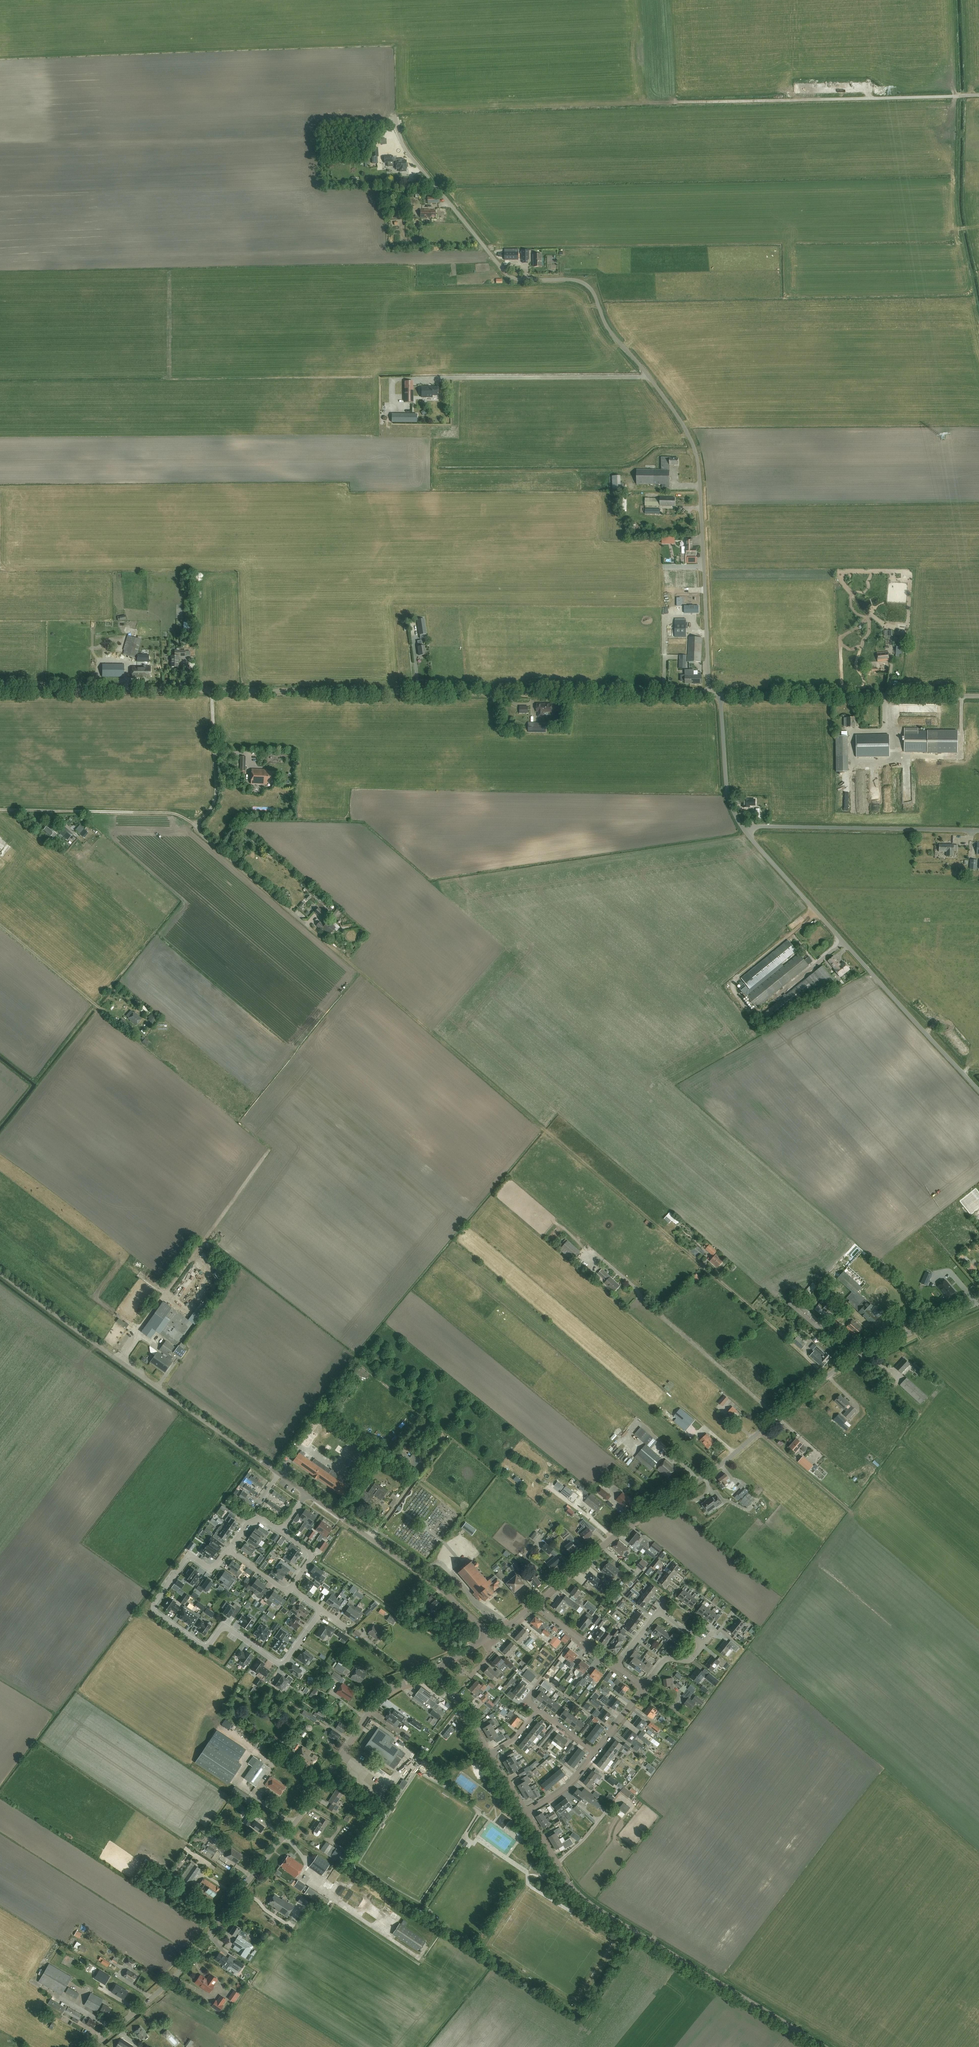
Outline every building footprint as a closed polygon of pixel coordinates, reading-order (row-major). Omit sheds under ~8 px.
[(388,162),(388,166),(394,166),(396,167),(396,169),(401,169),(401,171),(402,172),(405,171),(406,171),(406,169),(407,169),(406,161),(403,161),(403,159),(397,159),(397,161),(395,161),(393,161),(392,156),(384,156),(384,163),(388,162)] [(430,210),(420,210),(420,218),(430,218),(430,217),(435,217),(435,210),(430,210)] [(519,250),(505,249),(505,260),(519,260),(519,258),(520,258),(520,255),(519,255),(519,250)] [(542,267),(542,255),(533,255),(534,267),(542,267)] [(413,381),(405,381),(404,402),(413,402),(413,381)] [(421,387),(422,397),(432,397),(432,395),(437,395),(437,387),(421,387)] [(407,414),(407,422),(417,422),(417,414),(407,414)] [(672,457),(661,457),(661,470),(636,470),(636,484),(663,484),(663,488),(669,488),(669,465),(678,465),(678,458),(672,458),(672,457)] [(620,483),(620,476),(612,476),(612,490),(624,490),(624,483),(620,483)] [(646,498),(645,506),(660,506),(660,499),(646,498)] [(693,543),(693,539),(686,539),(686,547),(682,547),(682,553),(685,553),(685,556),(697,556),(696,547),(692,547),(692,543),(693,543)] [(427,634),(424,619),(417,620),(420,635),(427,634)] [(686,637),(686,620),(675,620),(675,637),(686,637)] [(143,640),(127,635),(123,650),(124,651),(123,655),(136,659),(140,644),(142,644),(143,640)] [(702,638),(689,637),(688,662),(701,662),(702,638)] [(903,638),(899,638),(898,640),(896,654),(902,655),(902,653),(903,654),(905,641),(903,641),(903,638)] [(422,646),(421,640),(417,641),(418,646),(419,656),(426,654),(424,645),(422,646)] [(180,648),(177,648),(177,650),(175,650),(175,656),(171,656),(171,667),(179,667),(179,656),(185,656),(185,650),(180,650),(180,648)] [(889,660),(888,652),(877,653),(877,661),(889,660)] [(124,664),(102,664),(102,677),(124,677),(124,664)] [(151,667),(132,666),(132,677),(151,677),(151,667)] [(701,684),(701,674),(685,675),(685,684),(695,684),(701,684)] [(553,704),(539,704),(539,712),(540,712),(540,716),(545,716),(545,712),(553,712),(553,704)] [(847,718),(844,718),(844,726),(847,726),(847,727),(855,727),(854,717),(847,717),(847,718)] [(546,723),(528,723),(528,732),(546,732),(546,723)] [(904,728),(904,752),(957,752),(957,731),(918,731),(918,728),(904,728)] [(848,772),(848,756),(848,736),(836,737),(836,757),(836,772),(848,772)] [(857,736),(857,753),(888,752),(895,752),(895,736),(888,736),(857,736)] [(899,759),(888,760),(889,772),(899,771),(899,759)] [(263,770),(252,769),(251,784),(266,784),(267,783),(273,783),(274,771),(263,771),(263,770)] [(56,830),(49,823),(44,830),(51,836),(53,838),(57,834),(54,832),(56,830)] [(73,835),(64,826),(58,832),(67,841),(73,835)] [(88,833),(80,826),(76,830),(84,838),(88,833)] [(954,845),(939,844),(939,851),(946,852),(946,856),(953,856),(954,845)] [(314,913),(322,919),(326,914),(318,908),(314,913)] [(342,912),(339,909),(332,917),(333,918),(337,914),(339,916),(342,912)] [(335,928),(328,921),(324,926),(319,921),(316,925),(321,930),(322,928),(329,934),(335,928)] [(333,924),(337,927),(336,929),(338,931),(341,927),(335,922),(333,924)] [(796,951),(788,940),(741,979),(750,989),(796,951)] [(804,960),(799,954),(782,968),(747,996),(757,1007),(780,989),(781,990),(783,988),(782,987),(808,966),(808,965),(812,961),(808,957),(804,960)] [(841,965),(834,957),(828,961),(835,969),(835,970),(840,977),(849,969),(844,962),(841,965)] [(835,982),(822,966),(786,995),(785,994),(783,996),(784,997),(762,1014),(770,1023),(812,988),(818,996),(835,982)] [(142,1019),(134,1012),(128,1018),(136,1025),(142,1019)] [(153,1013),(149,1018),(155,1022),(158,1017),(153,1013)] [(121,1022),(129,1031),(132,1028),(124,1019),(121,1022)] [(580,1252),(567,1241),(559,1250),(572,1261),(580,1252)] [(717,1251),(709,1245),(705,1249),(713,1255),(717,1251)] [(723,1261),(716,1255),(710,1261),(717,1268),(723,1261)] [(200,1271),(202,1273),(205,1269),(198,1263),(186,1280),(191,1283),(200,1271)] [(864,1284),(846,1268),(840,1276),(839,1275),(838,1277),(837,1279),(852,1292),(847,1298),(850,1301),(848,1302),(859,1312),(858,1312),(871,1324),(881,1314),(873,1306),(866,1300),(873,1292),(864,1284)] [(619,1286),(601,1270),(598,1273),(606,1281),(604,1283),(614,1292),(619,1286)] [(694,1277),(699,1282),(703,1279),(698,1274),(694,1277)] [(946,1280),(938,1286),(947,1297),(955,1291),(946,1280)] [(183,1281),(180,1285),(186,1289),(189,1284),(183,1281)] [(824,1324),(793,1298),(788,1304),(819,1331),(824,1324)] [(192,1323),(163,1302),(141,1332),(150,1339),(156,1331),(175,1345),(183,1334),(184,1335),(192,1323)] [(117,1322),(127,1329),(129,1325),(120,1318),(117,1322)] [(837,1318),(833,1321),(839,1328),(843,1326),(837,1318)] [(863,1329),(852,1320),(845,1328),(856,1337),(863,1329)] [(800,1337),(796,1342),(804,1349),(808,1344),(800,1337)] [(174,1347),(166,1341),(159,1350),(167,1356),(168,1356),(166,1358),(157,1352),(150,1362),(165,1373),(172,1362),(170,1360),(172,1357),(168,1354),(174,1347)] [(186,1346),(181,1342),(174,1353),(181,1358),(186,1351),(183,1349),(186,1346)] [(816,1346),(813,1344),(810,1347),(813,1350),(808,1355),(809,1356),(822,1367),(826,1362),(831,1357),(825,1353),(825,1354),(816,1346)] [(910,1364),(904,1359),(896,1367),(902,1373),(910,1364)] [(936,1382),(927,1374),(925,1376),(936,1386),(939,1383),(937,1381),(936,1382)] [(928,1397),(907,1377),(900,1385),(921,1404),(928,1397)] [(729,1399),(724,1395),(718,1403),(722,1406),(729,1399)] [(845,1400),(840,1395),(834,1401),(844,1409),(846,1407),(848,1409),(843,1414),(848,1419),(856,1410),(851,1406),(850,1406),(848,1404),(849,1403),(846,1400),(845,1400)] [(737,1411),(732,1407),(728,1412),(735,1419),(740,1414),(737,1412),(737,1411)] [(695,1421),(680,1408),(674,1417),(670,1413),(667,1416),(685,1432),(685,1431),(692,1438),(702,1427),(695,1421)] [(847,1421),(839,1414),(834,1420),(846,1431),(849,1428),(845,1424),(847,1421)] [(657,1442),(641,1428),(635,1434),(651,1448),(657,1442)] [(714,1443),(706,1434),(700,1440),(708,1448),(714,1443)] [(612,1446),(615,1450),(624,1441),(621,1437),(612,1446)] [(803,1444),(796,1439),(789,1447),(796,1452),(800,1447),(802,1449),(801,1450),(804,1452),(807,1449),(802,1444),(803,1444)] [(661,1458),(646,1445),(638,1454),(653,1467),(661,1458)] [(299,1453),(293,1461),(293,1462),(293,1461),(314,1476),(313,1477),(312,1476),(312,1477),(316,1480),(317,1479),(316,1479),(317,1478),(342,1496),(348,1487),(332,1476),(334,1473),(314,1459),(312,1462),(299,1453)] [(409,1456),(406,1453),(401,1459),(406,1463),(410,1459),(408,1457),(409,1456)] [(420,1460),(415,1455),(407,1464),(413,1469),(420,1460)] [(627,1463),(634,1470),(639,1464),(632,1458),(627,1463)] [(673,1466),(665,1459),(657,1469),(667,1478),(675,1469),(672,1467),(673,1466)] [(814,1467),(804,1459),(800,1463),(810,1471),(812,1469),(815,1471),(819,1467),(816,1465),(814,1467)] [(728,1478),(725,1474),(719,1479),(720,1481),(717,1483),(721,1489),(726,1486),(725,1485),(727,1483),(726,1480),(728,1478)] [(256,1478),(254,1476),(253,1478),(251,1477),(249,1481),(261,1489),(264,1485),(255,1479),(256,1478)] [(588,1489),(577,1481),(576,1483),(580,1487),(579,1489),(585,1494),(588,1489)] [(387,1491),(375,1483),(368,1493),(362,1489),(360,1491),(355,1497),(363,1503),(363,1502),(367,1505),(374,1495),(381,1500),(386,1494),(385,1493),(387,1491)] [(249,1485),(248,1484),(245,1488),(254,1495),(257,1491),(250,1486),(249,1485)] [(612,1496),(601,1487),(597,1492),(608,1501),(612,1496)] [(737,1494),(743,1499),(748,1492),(743,1487),(737,1494)] [(292,1503),(273,1490),(267,1498),(285,1511),(292,1503)] [(247,1495),(242,1492),(238,1497),(251,1506),(253,1503),(245,1498),(247,1495)] [(634,1502),(622,1492),(615,1500),(620,1504),(621,1503),(628,1509),(634,1502)] [(756,1499),(748,1493),(740,1503),(744,1506),(745,1506),(747,1508),(752,1502),(753,1503),(756,1499)] [(604,1504),(591,1494),(584,1502),(597,1512),(604,1504)] [(722,1503),(717,1496),(713,1499),(711,1496),(707,1499),(707,1500),(702,1504),(703,1505),(702,1506),(702,1507),(703,1508),(704,1508),(707,1511),(715,1504),(716,1507),(722,1503)] [(285,1511),(267,1498),(261,1506),(279,1520),(285,1511)] [(567,1512),(573,1517),(576,1512),(570,1508),(567,1512)] [(299,1518),(304,1522),(310,1513),(305,1509),(301,1516),(298,1514),(293,1520),(296,1523),(299,1518)] [(226,1517),(224,1520),(227,1522),(235,1528),(238,1523),(233,1520),(235,1517),(229,1513),(226,1517)] [(299,1530),(301,1532),(307,1523),(310,1525),(316,1517),(310,1513),(304,1522),(305,1522),(299,1530)] [(581,1534),(585,1540),(592,1534),(589,1530),(592,1526),(583,1520),(579,1523),(582,1527),(577,1532),(580,1535),(581,1534)] [(315,1530),(321,1534),(327,1525),(322,1521),(315,1530)] [(232,1532),(235,1528),(227,1522),(225,1525),(222,1523),(221,1525),(232,1532)] [(479,1530),(469,1523),(466,1528),(475,1535),(479,1530)] [(218,1529),(229,1536),(232,1532),(221,1525),(218,1529),(219,1529),(218,1529)] [(327,1525),(321,1534),(317,1539),(320,1541),(323,1537),(325,1539),(327,1536),(326,1536),(332,1528),(327,1525)] [(252,1533),(262,1540),(261,1540),(263,1537),(264,1539),(268,1533),(260,1526),(257,1530),(255,1529),(252,1533)] [(229,1536),(218,1529),(217,1529),(216,1531),(216,1532),(213,1536),(219,1541),(221,1538),(225,1541),(229,1536)] [(315,1532),(312,1530),(307,1537),(310,1539),(315,1532)] [(570,1535),(566,1530),(561,1534),(565,1539),(566,1538),(570,1543),(565,1547),(570,1552),(576,1547),(570,1540),(573,1538),(570,1535)] [(256,1548),(262,1540),(252,1533),(248,1538),(253,1541),(251,1544),(256,1548)] [(638,1533),(634,1538),(648,1550),(650,1548),(645,1544),(647,1541),(644,1538),(638,1533)] [(207,1546),(217,1553),(221,1547),(219,1546),(221,1543),(212,1537),(208,1541),(210,1543),(207,1546)] [(634,1538),(629,1543),(636,1548),(638,1545),(647,1552),(648,1550),(634,1538)] [(323,1540),(318,1548),(321,1550),(326,1543),(323,1540)] [(541,1547),(551,1555),(555,1549),(546,1541),(541,1547)] [(629,1548),(619,1541),(612,1548),(622,1555),(629,1548)] [(193,1542),(188,1548),(192,1551),(197,1545),(193,1542)] [(662,1549),(654,1542),(651,1546),(659,1553),(662,1549)] [(289,1553),(298,1559),(301,1555),(296,1551),(298,1548),(291,1543),(288,1548),(291,1550),(289,1553)] [(248,1547),(244,1544),(240,1549),(248,1554),(250,1556),(256,1549),(250,1545),(248,1547)] [(203,1547),(199,1552),(208,1559),(210,1556),(213,1557),(216,1553),(217,1553),(207,1546),(206,1545),(204,1548),(203,1547)] [(295,1564),(298,1559),(289,1553),(287,1556),(285,1555),(282,1559),(287,1563),(289,1560),(295,1564)] [(482,1554),(477,1558),(484,1568),(489,1564),(482,1554)] [(547,1564),(552,1570),(561,1562),(556,1556),(551,1560),(549,1557),(545,1561),(547,1564)] [(277,1569),(286,1575),(290,1570),(284,1566),(286,1563),(281,1559),(278,1564),(281,1566),(278,1570),(277,1569)] [(648,1564),(643,1559),(637,1566),(642,1571),(643,1570),(644,1571),(647,1568),(646,1566),(648,1564)] [(240,1567),(232,1561),(228,1566),(231,1568),(229,1571),(238,1577),(242,1572),(238,1569),(240,1567)] [(473,1561),(472,1561),(467,1565),(466,1564),(467,1563),(460,1568),(461,1568),(462,1568),(463,1569),(457,1573),(458,1574),(459,1573),(460,1575),(460,1576),(461,1575),(463,1578),(462,1579),(463,1580),(464,1579),(466,1582),(465,1582),(466,1583),(467,1582),(469,1585),(468,1586),(469,1586),(472,1589),(471,1589),(472,1590),(472,1589),(474,1591),(472,1593),(473,1594),(472,1594),(473,1594),(476,1597),(475,1597),(476,1598),(476,1597),(479,1601),(483,1598),(485,1600),(484,1601),(485,1601),(486,1602),(486,1601),(488,1598),(489,1600),(493,1596),(492,1595),(495,1593),(495,1594),(496,1593),(495,1592),(496,1592),(496,1591),(495,1592),(494,1591),(499,1587),(498,1584),(500,1582),(495,1576),(491,1579),(490,1579),(489,1579),(487,1580),(485,1578),(486,1577),(485,1577),(482,1574),(483,1574),(483,1573),(482,1574),(479,1571),(480,1570),(479,1571),(476,1568),(478,1566),(479,1564),(477,1562),(475,1563),(474,1564),(472,1562),(473,1561)] [(516,1562),(511,1567),(515,1571),(517,1569),(520,1571),(522,1569),(516,1562)] [(619,1570),(609,1562),(601,1571),(612,1579),(619,1570)] [(668,1565),(677,1573),(681,1568),(674,1563),(672,1566),(670,1565),(671,1565),(669,1564),(668,1565)] [(674,1578),(677,1573),(668,1565),(666,1568),(668,1569),(668,1568),(669,1569),(667,1572),(674,1578)] [(323,1572),(315,1566),(311,1571),(313,1573),(311,1576),(321,1583),(325,1578),(321,1575),(323,1572)] [(194,1576),(197,1571),(192,1567),(190,1570),(189,1569),(186,1573),(187,1574),(185,1577),(188,1580),(187,1582),(192,1585),(197,1579),(194,1576)] [(286,1575),(277,1569),(275,1573),(272,1570),(268,1575),(277,1582),(280,1579),(281,1580),(285,1575),(286,1575)] [(670,1582),(674,1578),(667,1572),(664,1576),(663,1575),(664,1573),(659,1569),(657,1572),(660,1575),(670,1582)] [(237,1580),(225,1571),(221,1576),(220,1576),(219,1577),(219,1578),(220,1578),(219,1579),(223,1581),(221,1584),(229,1589),(234,1582),(235,1583),(237,1580)] [(518,1577),(515,1573),(505,1582),(515,1593),(525,1584),(521,1580),(522,1579),(520,1576),(518,1577)] [(540,1576),(537,1573),(529,1581),(531,1583),(532,1582),(537,1588),(542,1583),(537,1578),(540,1576)] [(594,1587),(598,1590),(601,1586),(603,1588),(606,1585),(610,1588),(612,1585),(603,1577),(600,1580),(593,1574),(588,1580),(595,1586),(594,1587)] [(666,1587),(670,1582),(660,1575),(659,1577),(657,1580),(658,1580),(660,1582),(658,1584),(662,1587),(663,1585),(666,1587)] [(208,1578),(203,1585),(201,1582),(196,1589),(201,1592),(204,1588),(207,1591),(213,1583),(211,1581),(211,1580),(208,1578)] [(313,1583),(307,1578),(303,1583),(303,1582),(300,1586),(304,1589),(305,1588),(309,1591),(313,1585),(318,1589),(320,1585),(314,1581),(313,1583)] [(250,1589),(254,1592),(261,1582),(257,1579),(252,1585),(250,1583),(246,1588),(249,1590),(250,1589)] [(623,1582),(620,1579),(614,1587),(619,1591),(627,1582),(624,1580),(623,1582)] [(266,1586),(261,1582),(254,1592),(255,1592),(254,1593),(258,1596),(258,1597),(260,1598),(264,1593),(261,1592),(266,1586)] [(645,1586),(655,1594),(658,1589),(652,1584),(649,1587),(648,1586),(644,1583),(643,1585),(645,1586)] [(651,1599),(655,1594),(645,1586),(643,1588),(645,1590),(645,1589),(647,1590),(644,1593),(651,1599)] [(688,1593),(685,1591),(688,1588),(685,1586),(683,1589),(684,1590),(678,1598),(682,1601),(688,1593)] [(582,1592),(576,1587),(575,1588),(573,1590),(571,1594),(578,1599),(575,1602),(579,1605),(581,1602),(580,1601),(582,1598),(579,1596),(582,1592)] [(688,1593),(682,1601),(687,1605),(693,1597),(693,1596),(690,1594),(692,1591),(690,1589),(688,1593)] [(331,1606),(339,1595),(337,1598),(333,1595),(335,1593),(331,1590),(326,1596),(329,1598),(326,1602),(331,1606)] [(270,1601),(272,1602),(278,1595),(273,1591),(270,1597),(267,1595),(263,1600),(268,1603),(270,1601)] [(634,1594),(631,1591),(626,1597),(630,1599),(634,1594)] [(179,1602),(183,1604),(189,1596),(185,1593),(179,1602)] [(637,1596),(647,1603),(651,1599),(644,1593),(642,1597),(640,1596),(641,1595),(638,1593),(637,1594),(638,1595),(637,1596)] [(693,1597),(687,1605),(692,1608),(698,1601),(695,1598),(697,1595),(695,1593),(693,1596),(693,1597)] [(271,1605),(274,1607),(278,1610),(282,1605),(279,1603),(283,1598),(278,1595),(272,1602),(271,1605)] [(339,1595),(331,1606),(337,1610),(338,1608),(341,1610),(347,1601),(343,1598),(343,1597),(339,1595)] [(437,1600),(432,1595),(428,1599),(432,1604),(429,1606),(434,1612),(442,1605),(437,1600)] [(566,1596),(563,1600),(560,1597),(552,1607),(559,1612),(566,1603),(570,1606),(570,1605),(577,1610),(580,1606),(566,1596)] [(647,1603),(637,1596),(636,1598),(637,1599),(638,1599),(639,1600),(637,1603),(643,1608),(647,1603)] [(163,1607),(170,1612),(171,1609),(176,1613),(180,1607),(175,1603),(176,1602),(170,1598),(163,1607)] [(697,1612),(702,1616),(708,1608),(707,1607),(705,1605),(707,1602),(705,1600),(702,1604),(703,1605),(697,1612)] [(597,1609),(588,1601),(585,1605),(591,1610),(589,1613),(592,1615),(597,1609)] [(344,1614),(349,1618),(354,1610),(351,1608),(353,1606),(348,1603),(344,1608),(347,1609),(344,1614)] [(241,1608),(235,1604),(233,1606),(230,1604),(223,1613),(225,1615),(224,1615),(228,1618),(228,1617),(229,1617),(233,1612),(236,1614),(241,1608)] [(708,1608),(702,1616),(707,1619),(713,1611),(712,1611),(710,1609),(712,1606),(710,1604),(707,1607),(708,1608)] [(183,1619),(185,1620),(192,1611),(184,1605),(181,1609),(184,1611),(179,1618),(183,1620),(183,1619)] [(309,1612),(300,1606),(297,1609),(293,1606),(290,1611),(296,1615),(298,1613),(305,1618),(309,1612)] [(357,1606),(354,1610),(349,1618),(354,1621),(357,1617),(359,1618),(363,1613),(359,1611),(360,1609),(357,1606)] [(618,1612),(612,1608),(608,1613),(614,1617),(618,1612)] [(712,1623),(715,1619),(717,1621),(721,1616),(718,1614),(717,1615),(714,1613),(717,1609),(715,1608),(712,1611),(713,1611),(707,1619),(712,1623)] [(189,1625),(190,1623),(194,1625),(197,1621),(201,1615),(197,1612),(197,1613),(192,1610),(192,1611),(185,1620),(186,1621),(185,1622),(189,1625)] [(634,1615),(641,1621),(644,1616),(638,1611),(634,1615)] [(593,1618),(587,1613),(577,1626),(584,1631),(593,1618)] [(246,1618),(242,1615),(238,1621),(243,1624),(242,1626),(248,1631),(250,1627),(251,1628),(253,1625),(252,1624),(256,1619),(249,1614),(246,1618)] [(397,1619),(391,1614),(387,1620),(393,1625),(397,1619)] [(634,1615),(631,1620),(638,1625),(641,1621),(634,1615)] [(300,1620),(295,1616),(292,1620),(291,1619),(287,1625),(296,1631),(300,1625),(297,1623),(298,1622),(300,1620)] [(536,1616),(533,1620),(545,1629),(547,1630),(550,1627),(543,1622),(536,1616)] [(602,1618),(598,1616),(593,1622),(596,1625),(602,1618)] [(738,1618),(735,1622),(742,1628),(745,1624),(738,1618)] [(205,1623),(201,1620),(196,1627),(200,1629),(199,1631),(205,1636),(211,1626),(206,1622),(205,1623)] [(545,1629),(533,1620),(530,1623),(534,1626),(533,1628),(541,1634),(542,1633),(548,1637),(551,1633),(545,1629)] [(638,1625),(631,1620),(628,1624),(634,1629),(638,1625)] [(276,1631),(280,1625),(276,1622),(271,1629),(275,1632),(276,1631)] [(735,1622),(732,1626),(739,1632),(742,1628),(735,1622)] [(634,1629),(628,1624),(624,1628),(631,1634),(634,1629)] [(270,1632),(260,1625),(253,1635),(257,1637),(256,1637),(259,1640),(260,1639),(263,1642),(270,1632)] [(335,1630),(327,1625),(325,1628),(321,1626),(320,1629),(319,1631),(316,1635),(323,1640),(326,1634),(330,1637),(335,1630)] [(384,1632),(373,1625),(368,1633),(378,1640),(384,1632)] [(653,1632),(656,1635),(661,1628),(658,1625),(653,1632)] [(736,1636),(739,1632),(732,1626),(729,1630),(736,1636)] [(519,1633),(525,1639),(530,1633),(524,1628),(519,1633)] [(665,1631),(661,1628),(656,1635),(660,1637),(665,1631)] [(287,1633),(280,1629),(275,1637),(279,1640),(272,1649),(280,1654),(282,1650),(283,1650),(285,1648),(284,1647),(287,1643),(282,1640),(287,1633)] [(361,1634),(355,1629),(352,1632),(359,1637),(361,1634)] [(598,1641),(606,1632),(605,1632),(605,1633),(599,1629),(593,1637),(598,1641)] [(620,1631),(615,1637),(618,1634),(624,1639),(627,1635),(621,1630),(620,1631)] [(668,1633),(665,1631),(660,1637),(663,1640),(668,1633)] [(611,1636),(606,1632),(598,1641),(599,1642),(599,1641),(605,1645),(611,1636)] [(672,1636),(669,1639),(672,1641),(677,1635),(674,1632),(672,1636)] [(521,1644),(525,1639),(519,1633),(515,1639),(521,1644)] [(668,1633),(663,1640),(667,1642),(669,1639),(672,1636),(668,1633)] [(567,1644),(572,1638),(567,1634),(562,1640),(567,1644)] [(677,1635),(672,1641),(676,1644),(681,1637),(677,1635)] [(622,1640),(619,1637),(609,1649),(616,1654),(621,1648),(621,1646),(618,1644),(622,1640)] [(740,1647),(731,1640),(729,1643),(726,1641),(718,1650),(724,1655),(731,1648),(736,1652),(740,1647)] [(512,1642),(507,1647),(513,1652),(518,1647),(512,1642)] [(508,1657),(513,1652),(507,1647),(503,1652),(508,1657)] [(568,1660),(574,1652),(570,1649),(564,1657),(568,1660)] [(238,1664),(244,1668),(248,1662),(249,1662),(251,1660),(250,1659),(253,1656),(247,1652),(245,1654),(240,1651),(236,1656),(241,1660),(238,1664)] [(635,1669),(641,1661),(638,1659),(641,1655),(635,1651),(629,1659),(632,1661),(629,1665),(635,1669)] [(574,1652),(568,1660),(572,1663),(578,1656),(574,1652)] [(309,1653),(307,1656),(303,1653),(301,1655),(300,1654),(297,1659),(305,1664),(308,1660),(310,1662),(314,1657),(309,1653)] [(505,1661),(499,1656),(494,1662),(499,1667),(505,1661)] [(717,1660),(713,1656),(710,1660),(706,1665),(713,1671),(718,1664),(723,1667),(727,1662),(720,1657),(717,1660)] [(337,1663),(329,1657),(326,1660),(325,1659),(323,1661),(326,1663),(327,1661),(335,1666),(334,1668),(345,1676),(348,1671),(339,1665),(339,1666),(337,1664),(337,1663)] [(265,1664),(258,1659),(251,1669),(258,1674),(259,1672),(265,1677),(269,1671),(263,1666),(265,1664)] [(643,1663),(641,1661),(635,1669),(640,1673),(643,1670),(646,1672),(646,1671),(648,1673),(654,1665),(646,1659),(643,1663)] [(558,1666),(561,1669),(565,1665),(558,1660),(554,1666),(556,1668),(558,1666)] [(575,1674),(577,1676),(586,1664),(582,1661),(575,1669),(576,1670),(575,1672),(575,1674)] [(586,1664),(577,1676),(579,1677),(581,1677),(583,1674),(583,1675),(590,1667),(586,1664)] [(288,1671),(300,1679),(306,1670),(301,1666),(299,1669),(293,1665),(288,1671)] [(495,1672),(490,1667),(485,1672),(492,1679),(495,1676),(498,1679),(502,1674),(498,1669),(495,1672)] [(708,1676),(699,1668),(694,1674),(694,1673),(691,1677),(698,1683),(702,1677),(703,1678),(705,1676),(706,1677),(706,1678),(715,1686),(719,1681),(710,1673),(708,1676)] [(365,1675),(356,1669),(350,1678),(359,1684),(365,1675)] [(589,1677),(593,1680),(599,1672),(595,1669),(589,1677)] [(342,1678),(332,1671),(329,1675),(339,1682),(342,1678)] [(535,1677),(526,1671),(523,1676),(531,1682),(535,1677)] [(599,1672),(593,1680),(597,1683),(603,1675),(599,1672)] [(293,1679),(288,1676),(286,1679),(282,1676),(279,1680),(278,1682),(275,1686),(282,1690),(287,1683),(289,1685),(293,1679)] [(581,1682),(584,1679),(582,1677),(579,1681),(578,1679),(573,1685),(577,1687),(581,1682)] [(262,1681),(259,1678),(254,1684),(258,1687),(262,1681)] [(674,1689),(673,1678),(664,1679),(665,1687),(670,1686),(670,1689),(674,1689)] [(514,1680),(512,1679),(502,1691),(505,1694),(506,1692),(505,1691),(514,1680)] [(618,1686),(626,1692),(629,1688),(618,1679),(617,1680),(616,1680),(614,1683),(618,1686)] [(682,1681),(681,1679),(678,1683),(678,1682),(676,1684),(681,1689),(680,1689),(684,1693),(688,1688),(684,1685),(683,1686),(680,1684),(682,1681)] [(513,1685),(516,1688),(516,1687),(523,1693),(527,1688),(525,1687),(528,1684),(522,1680),(520,1683),(518,1685),(514,1683),(513,1685)] [(473,1685),(479,1690),(481,1688),(484,1691),(487,1687),(483,1684),(482,1686),(477,1681),(473,1685)] [(349,1688),(343,1684),(336,1693),(342,1697),(343,1697),(349,1701),(354,1692),(348,1688),(349,1688)] [(479,1690),(473,1685),(469,1690),(474,1694),(473,1696),(476,1698),(481,1692),(479,1690)] [(626,1692),(618,1686),(615,1690),(617,1691),(623,1696),(626,1692)] [(438,1700),(422,1687),(414,1698),(422,1704),(425,1701),(436,1709),(439,1706),(436,1703),(438,1700)] [(516,1687),(516,1688),(514,1690),(512,1688),(507,1694),(513,1699),(516,1695),(519,1698),(523,1693),(516,1687)] [(541,1702),(546,1695),(541,1692),(543,1689),(541,1687),(536,1693),(538,1695),(536,1698),(541,1702)] [(693,1693),(688,1689),(682,1696),(687,1700),(685,1703),(691,1709),(697,1702),(702,1705),(704,1702),(697,1697),(695,1700),(694,1699),(692,1701),(689,1698),(693,1693)] [(494,1709),(496,1706),(489,1700),(489,1699),(484,1695),(480,1699),(484,1703),(485,1701),(492,1708),(494,1709)] [(551,1699),(546,1695),(541,1702),(546,1706),(551,1699)] [(610,1700),(604,1695),(600,1700),(609,1707),(610,1706),(615,1710),(618,1706),(610,1700)] [(613,1696),(610,1700),(618,1706),(621,1702),(613,1696)] [(553,1697),(551,1699),(546,1706),(550,1709),(556,1702),(553,1701),(555,1698),(553,1697)] [(601,1703),(593,1697),(590,1701),(597,1707),(601,1703)] [(556,1702),(550,1709),(555,1713),(561,1706),(556,1702)] [(589,1702),(585,1707),(591,1712),(595,1708),(589,1702)] [(497,1706),(506,1714),(508,1712),(507,1711),(508,1709),(505,1707),(503,1709),(500,1706),(501,1704),(500,1703),(497,1706)] [(651,1705),(648,1709),(656,1715),(659,1711),(651,1705)] [(496,1707),(496,1706),(494,1709),(493,1710),(495,1712),(494,1713),(496,1716),(498,1714),(500,1712),(504,1716),(506,1714),(497,1706),(496,1707)] [(565,1720),(570,1713),(565,1709),(566,1708),(564,1707),(559,1714),(561,1715),(560,1716),(565,1720)] [(326,1714),(320,1709),(316,1715),(314,1713),(313,1715),(320,1720),(323,1717),(323,1718),(326,1714)] [(390,1710),(388,1713),(396,1720),(401,1723),(406,1717),(394,1709),(393,1711),(391,1709),(390,1710)] [(597,1716),(605,1722),(608,1719),(600,1712),(596,1709),(592,1714),(596,1718),(597,1716)] [(603,1709),(600,1712),(608,1719),(611,1715),(603,1709)] [(656,1715),(648,1709),(645,1713),(653,1719),(656,1715)] [(311,1714),(305,1710),(304,1711),(303,1710),(301,1712),(302,1713),(302,1714),(306,1717),(315,1723),(317,1720),(311,1715),(311,1714)] [(441,1716),(433,1710),(430,1714),(438,1720),(441,1716)] [(396,1720),(388,1713),(385,1717),(388,1719),(387,1721),(396,1728),(400,1723),(396,1720)] [(510,1717),(518,1723),(521,1719),(515,1715),(513,1713),(510,1717)] [(570,1713),(565,1720),(570,1724),(575,1717),(570,1713)] [(518,1723),(510,1717),(507,1721),(509,1722),(515,1727),(518,1723)] [(575,1717),(570,1724),(574,1727),(580,1720),(575,1717)] [(640,1717),(637,1721),(645,1727),(648,1723),(640,1717)] [(413,1718),(410,1722),(419,1729),(423,1725),(413,1718)] [(484,1728),(488,1734),(495,1730),(492,1726),(495,1724),(492,1720),(487,1723),(488,1726),(484,1728)] [(580,1720),(574,1727),(579,1731),(584,1724),(580,1720)] [(346,1727),(338,1721),(335,1725),(337,1726),(335,1728),(342,1733),(346,1727)] [(642,1731),(645,1727),(637,1721),(634,1725),(642,1731)] [(535,1727),(541,1732),(545,1727),(539,1722),(535,1727)] [(662,1730),(651,1722),(648,1726),(657,1732),(658,1732),(659,1733),(662,1730)] [(599,1724),(595,1729),(601,1733),(605,1728),(599,1724)] [(541,1732),(535,1727),(531,1732),(537,1736),(539,1734),(543,1737),(545,1735),(541,1732)] [(553,1727),(546,1736),(548,1737),(555,1729),(553,1727)] [(392,1738),(378,1728),(364,1747),(371,1752),(371,1753),(394,1769),(397,1765),(401,1759),(396,1756),(397,1755),(402,1758),(405,1754),(389,1742),(392,1738)] [(340,1735),(332,1729),(330,1733),(325,1730),(324,1733),(333,1739),(332,1741),(332,1742),(333,1743),(335,1743),(336,1741),(340,1735)] [(601,1733),(595,1729),(591,1734),(597,1738),(601,1733)] [(495,1730),(488,1734),(491,1740),(496,1737),(497,1740),(503,1737),(500,1732),(497,1734),(495,1730)] [(626,1733),(635,1740),(638,1736),(630,1730),(629,1730),(628,1730),(626,1733)] [(643,1730),(640,1734),(649,1740),(651,1741),(653,1738),(643,1730)] [(533,1741),(537,1736),(531,1732),(527,1737),(533,1741)] [(558,1744),(563,1737),(558,1733),(555,1738),(553,1736),(550,1740),(552,1742),(553,1740),(558,1744)] [(635,1740),(626,1733),(623,1736),(624,1737),(636,1747),(637,1745),(644,1750),(645,1748),(635,1740)] [(593,1743),(597,1738),(591,1734),(587,1739),(593,1743)] [(646,1743),(649,1740),(640,1734),(638,1737),(646,1743)] [(527,1737),(523,1741),(529,1746),(531,1743),(533,1745),(535,1743),(533,1741),(527,1737)] [(563,1737),(558,1744),(563,1748),(568,1741),(563,1737)] [(613,1745),(625,1754),(622,1752),(624,1749),(628,1752),(631,1747),(625,1743),(624,1746),(623,1745),(617,1740),(613,1745)] [(531,1747),(529,1746),(523,1741),(519,1746),(525,1751),(528,1748),(529,1749),(531,1747)] [(242,1764),(208,1742),(195,1763),(228,1785),(242,1764)] [(613,1745),(609,1750),(615,1755),(619,1750),(622,1753),(620,1756),(622,1758),(625,1754),(613,1745)] [(318,1758),(302,1747),(296,1756),(305,1762),(305,1761),(308,1763),(307,1764),(312,1767),(318,1758)] [(580,1748),(576,1753),(582,1758),(586,1753),(580,1748)] [(236,1758),(239,1755),(233,1750),(230,1753),(236,1758)] [(605,1755),(611,1760),(615,1755),(609,1750),(605,1755)] [(582,1758),(576,1753),(572,1758),(578,1763),(582,1758)] [(602,1760),(608,1765),(611,1760),(605,1755),(602,1760)] [(269,1768),(255,1758),(251,1763),(253,1765),(243,1778),(255,1787),(269,1768)] [(508,1768),(515,1764),(512,1758),(504,1762),(508,1768)] [(578,1763),(572,1758),(568,1763),(574,1768),(578,1763)] [(608,1765),(602,1760),(598,1765),(604,1770),(608,1765)] [(515,1764),(508,1768),(511,1774),(521,1768),(517,1762),(515,1764)] [(649,1763),(646,1767),(653,1772),(655,1768),(649,1763)] [(556,1773),(561,1779),(566,1775),(561,1768),(556,1773)] [(593,1771),(588,1777),(594,1781),(597,1777),(600,1780),(602,1776),(599,1774),(599,1775),(593,1771)] [(556,1773),(552,1777),(557,1783),(561,1779),(556,1773)] [(519,1786),(523,1792),(530,1787),(528,1784),(531,1782),(528,1776),(521,1780),(523,1783),(519,1786)] [(611,1776),(608,1781),(614,1786),(617,1781),(611,1776)] [(557,1783),(552,1777),(547,1781),(552,1787),(557,1783)] [(591,1785),(594,1781),(588,1777),(584,1783),(590,1787),(589,1788),(592,1790),(594,1787),(591,1785)] [(286,1786),(273,1778),(267,1787),(279,1795),(286,1786)] [(404,1779),(400,1787),(404,1790),(409,1782),(404,1779)] [(552,1787),(547,1781),(542,1785),(547,1791),(552,1787)] [(252,1799),(234,1786),(230,1793),(248,1805),(252,1799)] [(523,1792),(526,1798),(531,1796),(533,1799),(539,1795),(536,1789),(532,1791),(530,1787),(523,1792)] [(624,1787),(620,1792),(628,1798),(632,1793),(624,1787)] [(593,1795),(587,1790),(584,1793),(578,1789),(574,1795),(581,1801),(583,1797),(590,1803),(591,1802),(593,1798),(595,1796),(598,1798),(600,1795),(595,1791),(593,1795)] [(342,1795),(336,1791),(328,1802),(332,1804),(328,1809),(335,1813),(339,1807),(336,1806),(339,1801),(338,1801),(342,1795)] [(566,1798),(561,1802),(564,1806),(566,1809),(569,1812),(572,1810),(570,1809),(573,1807),(566,1798)] [(593,1798),(591,1802),(591,1803),(598,1808),(600,1806),(602,1808),(603,1806),(593,1798)] [(564,1806),(561,1802),(555,1807),(562,1815),(564,1814),(565,1815),(569,1812),(566,1809),(564,1806)] [(624,1803),(619,1808),(625,1813),(630,1808),(624,1803)] [(577,1806),(574,1809),(580,1815),(582,1813),(577,1806)] [(537,1816),(540,1822),(555,1813),(554,1811),(548,1815),(547,1814),(545,1816),(543,1813),(537,1816)] [(556,1816),(555,1813),(540,1822),(544,1829),(550,1825),(548,1822),(551,1820),(550,1819),(556,1816)] [(248,1815),(243,1822),(249,1826),(254,1819),(248,1815)] [(327,1822),(322,1818),(320,1822),(316,1820),(310,1829),(317,1833),(315,1835),(318,1837),(321,1832),(319,1830),(322,1824),(325,1826),(327,1822)] [(265,1827),(255,1820),(251,1826),(260,1833),(265,1827)] [(553,1843),(560,1839),(558,1835),(563,1832),(560,1827),(554,1831),(556,1833),(549,1837),(553,1843)] [(562,1843),(560,1839),(553,1843),(556,1849),(563,1845),(565,1848),(570,1844),(567,1840),(562,1843)] [(336,1848),(326,1842),(321,1850),(330,1857),(336,1848)] [(218,1848),(210,1843),(209,1846),(207,1845),(202,1852),(214,1861),(218,1855),(219,1856),(220,1854),(216,1852),(218,1848)] [(242,1855),(230,1848),(225,1856),(236,1864),(242,1855)] [(330,1864),(318,1855),(309,1867),(322,1876),(330,1864)] [(290,1858),(288,1856),(281,1866),(283,1868),(296,1878),(304,1866),(291,1857),(290,1858)] [(203,1870),(191,1862),(179,1880),(191,1888),(203,1870)] [(200,1882),(196,1888),(212,1899),(220,1888),(207,1879),(204,1884),(200,1882)] [(302,1891),(304,1888),(306,1885),(298,1880),(297,1882),(294,1880),(291,1884),(302,1891)] [(281,1900),(274,1895),(269,1904),(279,1910),(278,1911),(287,1917),(294,1907),(282,1899),(281,1900)] [(301,1897),(298,1902),(305,1907),(309,1902),(301,1897)] [(397,1928),(393,1934),(420,1951),(427,1940),(405,1927),(408,1923),(404,1920),(399,1929),(397,1928)] [(245,1932),(234,1926),(229,1933),(235,1936),(237,1933),(239,1935),(233,1944),(236,1946),(234,1949),(239,1953),(238,1954),(245,1959),(251,1949),(243,1944),(245,1940),(240,1937),(241,1936),(242,1937),(245,1932)] [(81,1939),(84,1933),(78,1930),(75,1935),(81,1939)] [(80,1945),(77,1943),(75,1946),(84,1952),(86,1948),(81,1944),(80,1945)] [(228,1959),(219,1953),(215,1959),(224,1965),(222,1967),(226,1970),(229,1967),(230,1966),(233,1963),(230,1961),(227,1959),(228,1959)] [(100,1960),(103,1961),(102,1963),(109,1966),(111,1962),(101,1957),(100,1960)] [(136,1963),(128,1958),(125,1963),(132,1968),(136,1963)] [(244,1965),(236,1960),(233,1963),(242,1969),(244,1965)] [(72,1977),(49,1964),(38,1982),(61,1995),(72,1977)] [(137,1975),(127,1970),(123,1976),(133,1982),(137,1975)] [(106,1981),(105,1983),(108,1984),(113,1976),(107,1973),(103,1979),(106,1981)] [(217,1979),(210,1975),(207,1980),(200,1975),(195,1982),(202,1987),(201,1987),(206,1991),(207,1990),(209,1992),(214,1985),(213,1984),(217,1979)] [(128,1992),(116,1985),(112,1991),(123,1998),(128,1992)] [(103,1999),(91,1993),(84,2005),(97,2011),(99,2007),(101,2008),(100,2011),(108,2015),(111,2008),(103,2004),(103,2005),(101,2004),(103,1999)] [(225,1999),(220,1996),(217,2001),(216,2000),(212,2006),(219,2011),(223,2005),(222,2005),(225,1999)] [(68,2007),(67,2009),(50,1999),(48,2003),(63,2012),(73,2017),(72,2020),(77,2023),(82,2015),(68,2007)] [(89,2020),(85,2017),(82,2022),(86,2024),(88,2026),(89,2025),(93,2028),(96,2023),(93,2021),(89,2019),(89,2020)] [(147,2034),(141,2027),(135,2031),(141,2039),(144,2037),(146,2039),(148,2037),(146,2035),(147,2034)] [(122,2039),(116,2046),(131,2046),(132,2046),(122,2039)]
